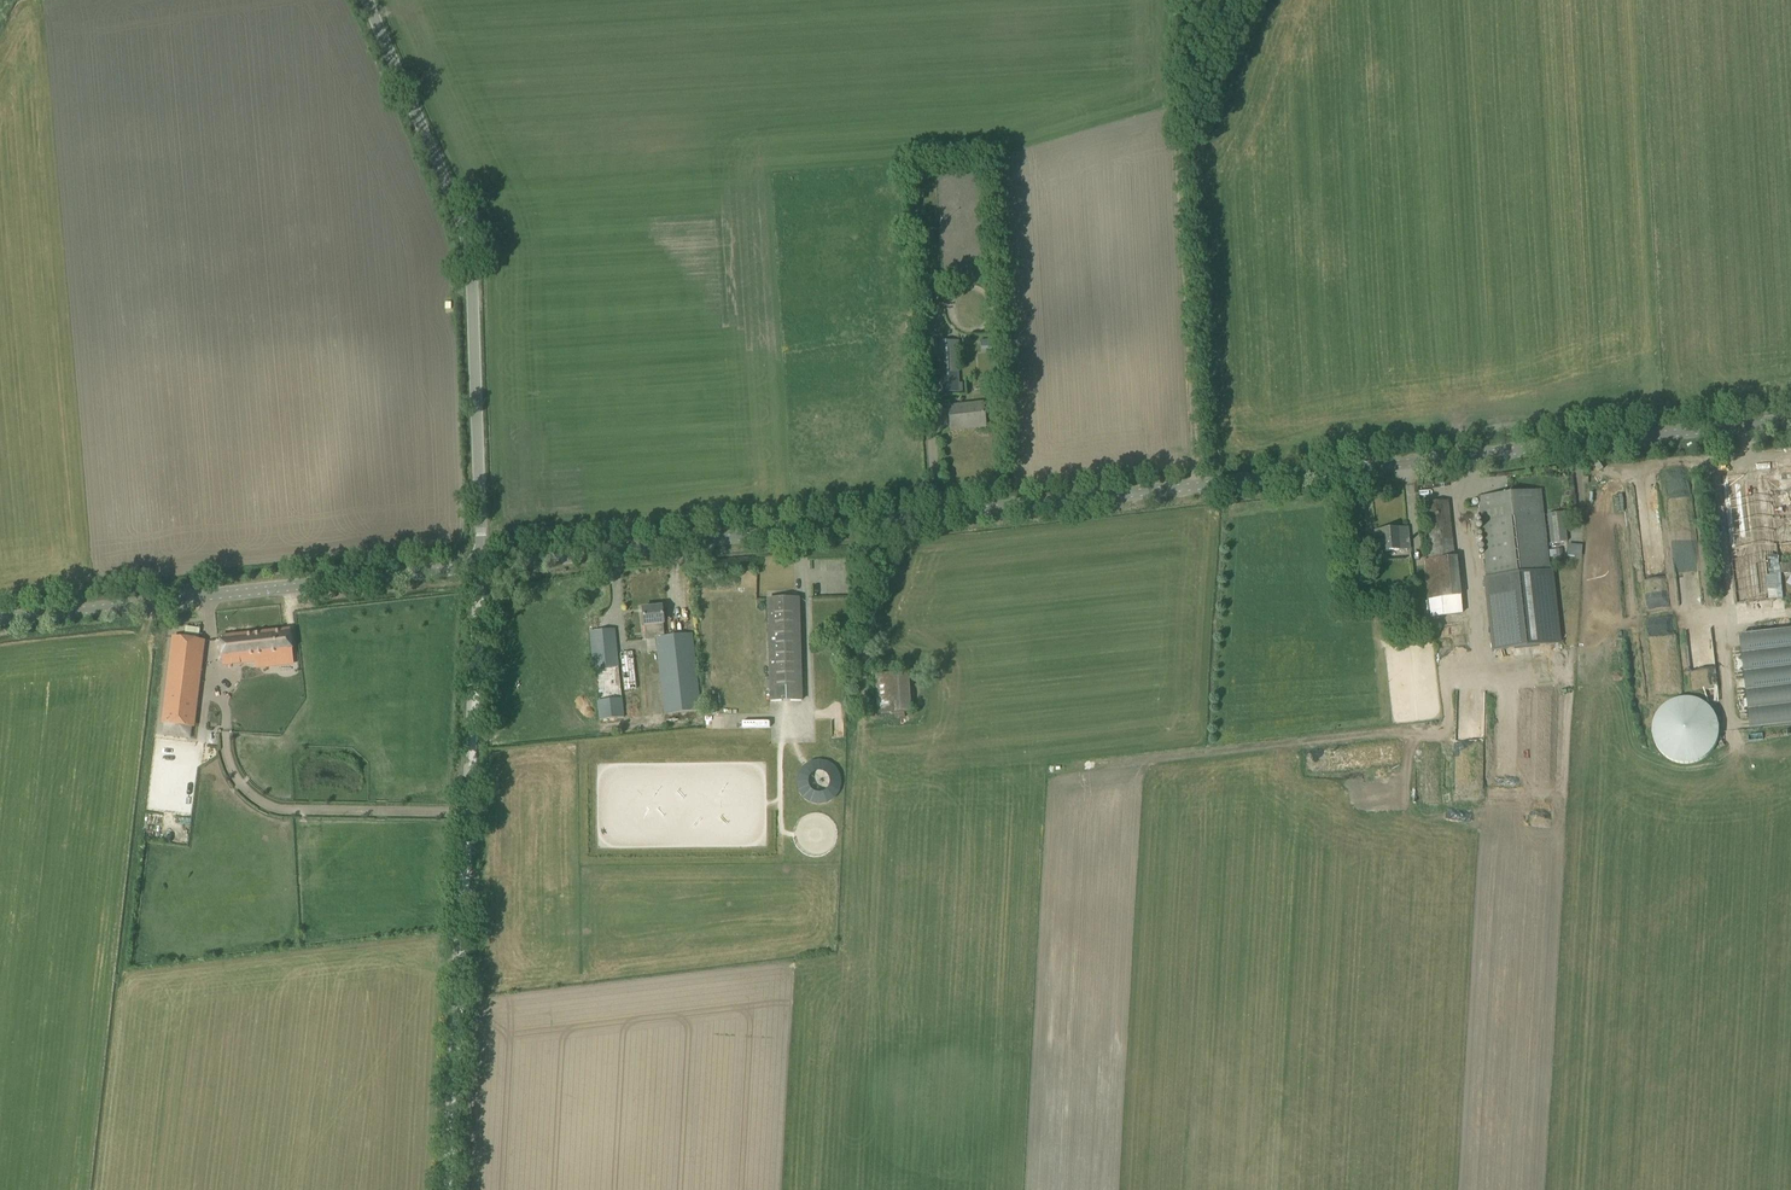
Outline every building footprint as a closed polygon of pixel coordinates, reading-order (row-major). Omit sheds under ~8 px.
[(932,306),(931,291),(916,292),(917,307),(932,306)] [(958,392),(956,358),(955,341),(936,342),(939,393),(958,392)] [(984,425),(983,413),(982,406),(949,409),(951,430),(969,428),(969,426),(984,425)] [(1790,495),(1790,468),(1722,476),(1731,551),(1737,605),(1784,600),(1781,575),(1790,574),(1790,564),(1779,565),(1771,497),(1790,495)] [(1687,484),(1666,484),(1667,495),(1687,494),(1687,484)] [(1559,651),(1550,570),(1549,571),(1540,491),(1478,498),(1487,578),(1485,578),(1494,658),(1559,651)] [(1453,545),(1449,513),(1448,501),(1423,504),(1428,548),(1429,560),(1454,558),(1453,545)] [(1566,542),(1563,513),(1548,514),(1551,544),(1566,542)] [(1776,521),(1779,546),(1790,545),(1790,519),(1776,521)] [(1374,532),(1376,544),(1376,552),(1409,549),(1407,528),(1374,532)] [(1582,557),(1582,544),(1568,544),(1567,556),(1582,557)] [(1369,576),(1379,575),(1377,555),(1367,556),(1369,576)] [(799,701),(798,611),(798,599),(768,599),(768,611),(769,701),(799,701)] [(1430,604),(1430,616),(1444,616),(1444,604),(1430,604)] [(700,710),(693,646),(691,634),(665,637),(662,607),(642,609),(644,626),(645,640),(656,639),(661,686),(664,708),(667,707),(668,714),(700,710)] [(614,629),(590,631),(592,643),(594,668),(618,666),(618,663),(615,641),(614,629)] [(292,652),(290,642),(289,630),(266,633),(243,635),(220,638),(222,650),(223,665),(246,662),(269,659),(276,659),(275,654),(292,652)] [(1740,635),(1742,646),(1732,648),(1740,720),(1750,718),(1751,729),(1790,725),(1790,630),(1740,635)] [(620,653),(621,663),(624,690),(636,689),(632,652),(620,653)] [(172,662),(164,724),(191,728),(198,665),(172,662)] [(910,712),(908,685),(908,673),(875,675),(876,687),(878,714),(910,712)] [(621,699),(598,701),(600,720),(623,718),(621,699)] [(1665,762),(1693,762),(1717,752),(1716,725),(1706,699),(1678,699),(1655,708),(1655,736),(1665,762)] [(718,715),(704,715),(704,727),(718,728),(718,715)] [(804,757),(794,795),(833,805),(843,768),(804,757)]
